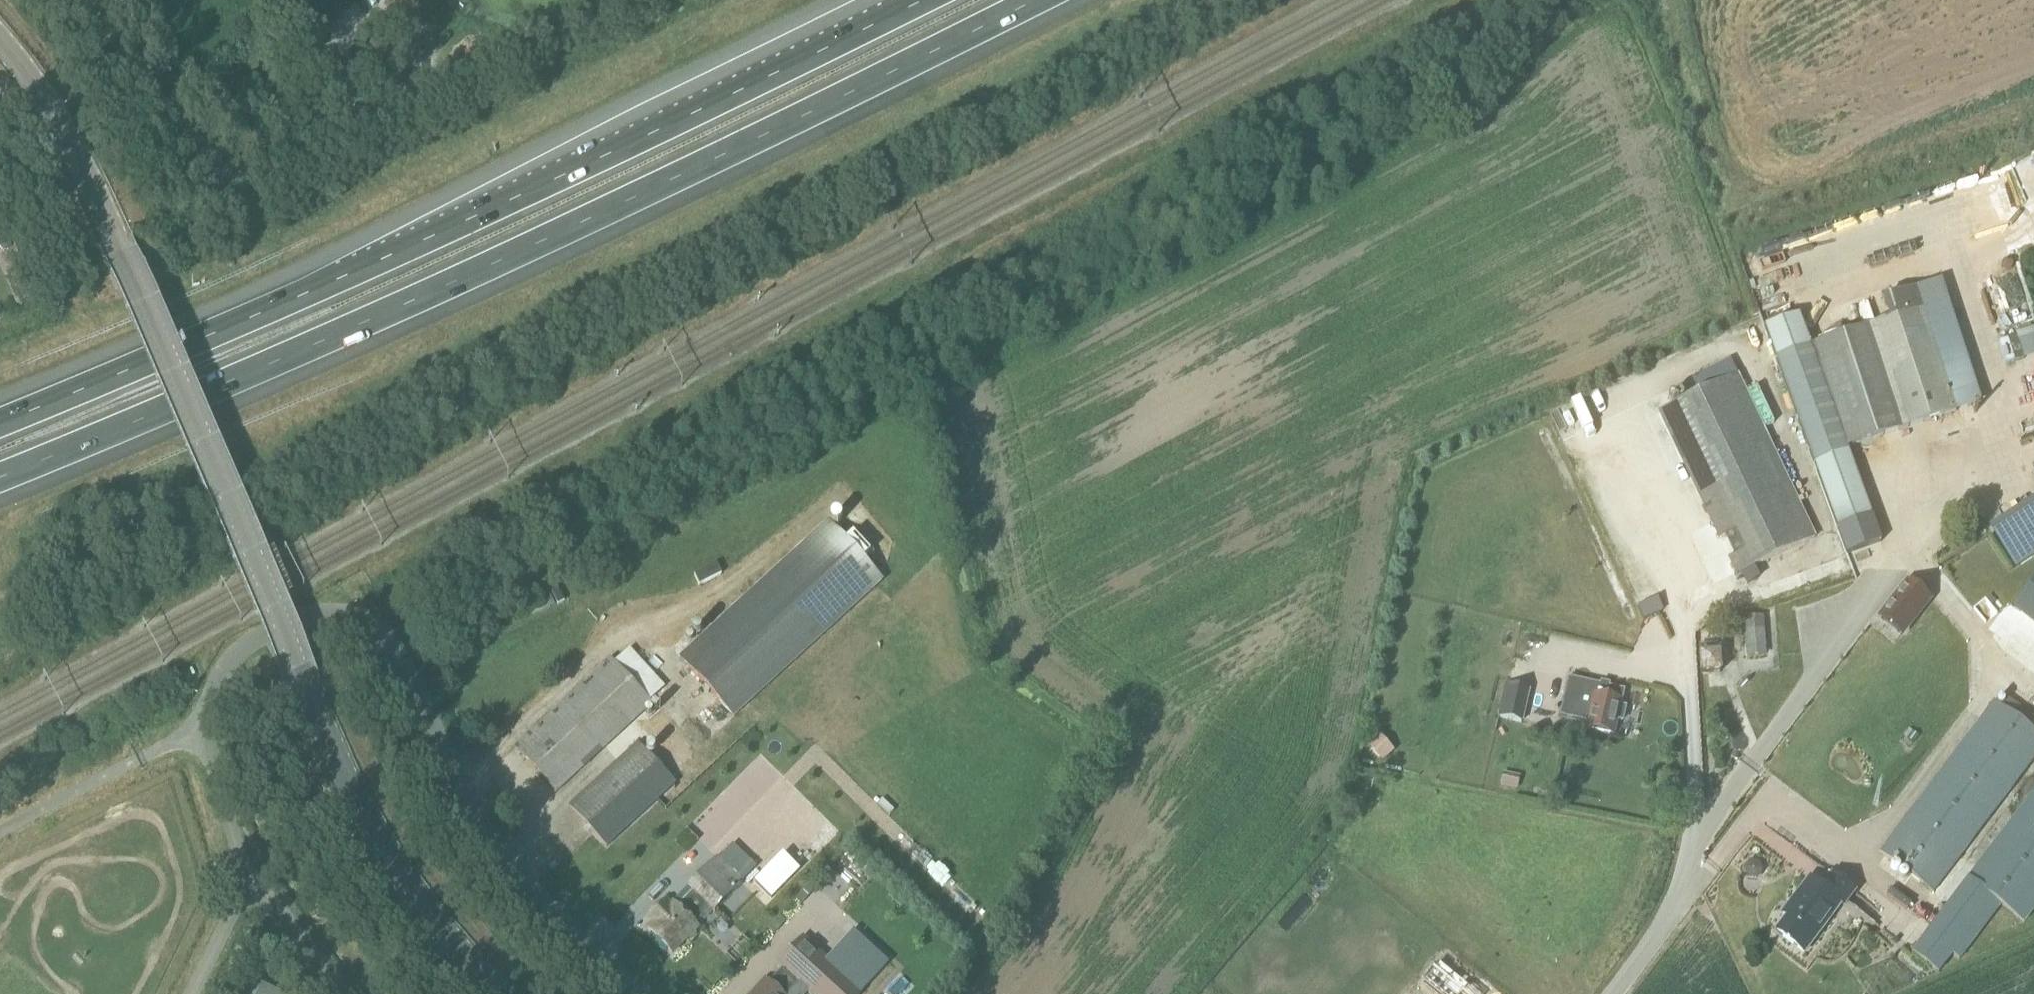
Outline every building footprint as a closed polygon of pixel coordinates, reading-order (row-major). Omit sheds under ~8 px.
[(1888,298),(1895,318),(1852,333),(1814,344),(1849,448),(1982,404),(1942,280),(1888,298)] [(1801,321),(1820,303),(1808,290),(1789,308),(1801,321)] [(1991,343),(1995,365),(2014,362),(2011,340),(1991,343)] [(1658,413),(1698,497),(1737,575),(1738,574),(1815,537),(1737,375),(1709,388),(1703,375),(1679,386),(1685,400),(1658,413)] [(1988,528),(1990,530),(1992,533),(1993,535),(2015,568),(2033,556),(2033,498),(1988,528)] [(865,562),(874,553),(853,531),(844,539),(828,521),(680,657),(735,717),(883,581),(865,562)] [(1897,632),(1927,594),(1906,579),(1877,616),(1897,632)] [(2013,610),(2033,625),(2033,582),(2013,610)] [(2017,625),(2030,645),(2033,642),(2033,635),(2024,620),(2017,625)] [(632,640),(508,744),(551,795),(649,713),(641,703),(662,686),(639,658),(643,654),(632,640)] [(1565,725),(1572,670),(1537,666),(1532,709),(1545,711),(1544,723),(1565,725)] [(1599,696),(1602,685),(1580,679),(1571,718),(1588,721),(1586,729),(1614,735),(1621,701),(1599,696)] [(1505,684),(1497,717),(1522,723),(1530,690),(1505,684)] [(2033,760),(2033,731),(1994,700),(1879,852),(1934,893),(2033,760)] [(607,849),(676,785),(638,743),(569,806),(607,849)] [(1517,789),(1520,776),(1503,772),(1500,785),(1517,789)] [(1939,975),(1952,956),(1960,962),(2003,904),(2026,921),(2033,912),(2033,790),(1911,953),(1939,975)] [(693,892),(678,907),(674,903),(671,906),(666,901),(647,920),(652,925),(648,929),(673,953),(687,938),(691,938),(696,934),(695,930),(698,927),(695,925),(701,918),(704,921),(714,912),(715,914),(745,884),(717,858),(689,887),(693,892)] [(1855,893),(1832,876),(1823,888),(1810,879),(1790,905),(1794,908),(1777,931),(1804,952),(1841,905),(1845,906),(1855,893)] [(796,889),(790,901),(801,907),(807,895),(796,889)] [(769,984),(767,982),(756,993),(786,993),(797,982),(810,993),(863,993),(865,991),(852,979),(864,966),(834,938),(822,952),(803,935),(777,965),(782,969),(769,984)] [(1448,965),(1433,983),(1447,993),(1484,993),(1448,965)] [(250,983),(245,993),(274,993),(250,983)]
